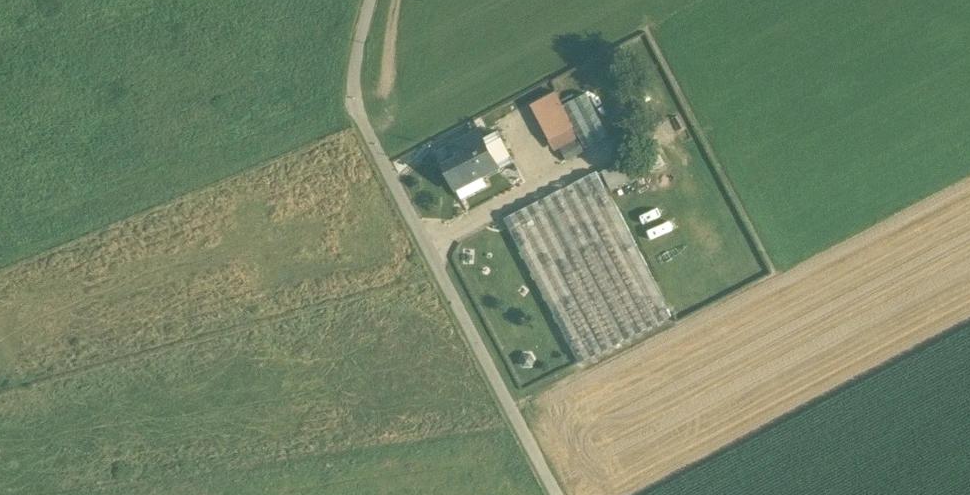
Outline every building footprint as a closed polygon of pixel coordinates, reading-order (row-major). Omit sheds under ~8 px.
[(556,89),(531,102),(549,138),(574,125),(563,103),(556,89)] [(608,133),(586,91),(563,103),(574,125),(585,145),(608,133)] [(497,128),(483,136),(480,129),(453,142),(461,157),(444,166),(455,186),(498,164),(500,168),(513,161),(497,128)] [(577,139),(561,147),(567,157),(583,149),(577,139)] [(639,154),(622,162),(621,161),(602,169),(611,187),(630,179),(646,171),(639,154)] [(597,169),(503,217),(578,362),(672,314),(597,169)]
